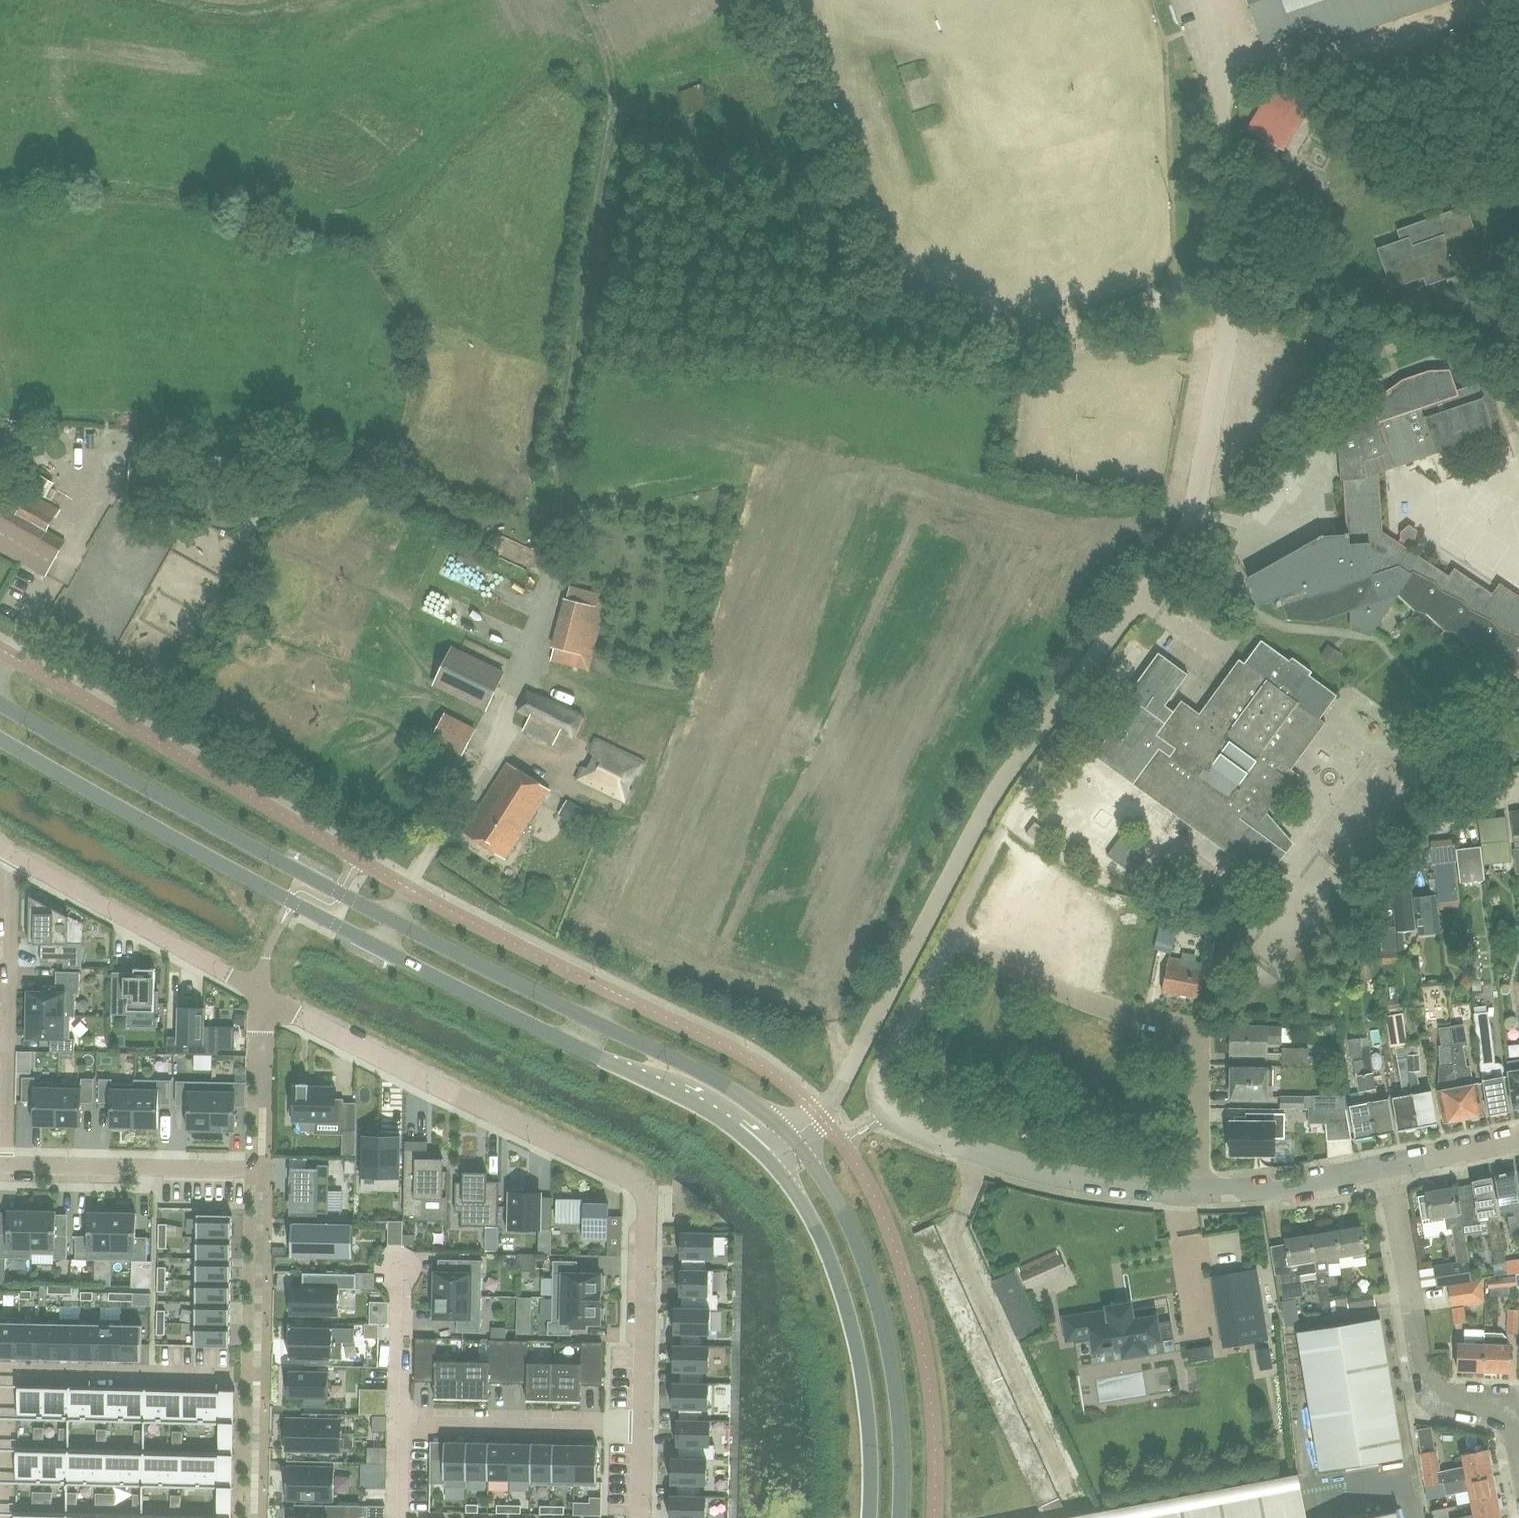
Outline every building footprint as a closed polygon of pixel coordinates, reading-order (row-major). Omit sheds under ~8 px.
[(1263,43),(1324,22),(1331,41),(1449,0),(1248,0),(1263,43)] [(1284,149),(1316,97),(1282,77),(1251,129),(1284,149)] [(1445,245),(1476,235),(1466,207),(1397,232),(1400,242),(1376,250),(1390,291),(1421,280),(1424,288),(1456,277),(1445,245)] [(1383,365),(1402,357),(1395,339),(1376,347),(1383,365)] [(1377,367),(1370,349),(1352,356),(1359,374),(1377,367)] [(1500,585),(1493,595),(1455,570),(1449,578),(1405,548),(1411,540),(1403,535),(1398,542),(1381,531),(1377,473),(1497,433),(1481,383),(1458,391),(1451,369),(1430,370),(1404,379),(1388,391),(1372,399),(1378,419),(1354,427),(1356,434),(1342,439),(1343,454),(1340,455),(1342,481),(1345,481),(1349,535),(1325,536),(1324,535),(1249,577),(1259,604),(1279,597),(1287,620),(1319,622),(1352,611),(1353,630),(1372,635),(1399,595),(1415,612),(1428,615),(1444,631),(1456,635),(1472,650),(1486,654),(1501,669),(1512,673),(1516,667),(1518,669),(1518,597),(1500,585)] [(1313,423),(1325,434),(1335,424),(1322,412),(1313,423)] [(133,458),(130,498),(194,502),(196,483),(205,484),(205,472),(196,472),(197,462),(133,458)] [(26,486),(48,498),(56,483),(34,471),(26,486)] [(66,540),(49,530),(61,509),(30,491),(18,510),(8,504),(0,517),(0,550),(45,577),(66,540)] [(540,568),(547,555),(507,536),(501,549),(540,568)] [(555,662),(597,671),(612,597),(570,588),(555,662)] [(457,613),(455,622),(473,625),(475,616),(457,613)] [(1094,755),(1134,784),(1266,881),(1287,852),(1286,851),(1293,843),(1262,820),(1291,780),(1285,775),(1290,768),(1292,769),(1326,722),(1320,717),(1336,695),(1336,696),(1337,695),(1310,675),(1313,671),(1292,657),(1290,660),(1262,639),(1245,662),(1239,659),(1200,713),(1182,700),(1181,701),(1182,701),(1174,712),(1166,705),(1189,674),(1159,652),(1110,719),(1120,727),(1115,733),(1112,731),(1094,755)] [(1341,663),(1347,652),(1333,645),(1328,657),(1341,663)] [(436,683),(487,708),(503,674),(461,653),(452,649),(436,683)] [(573,738),(583,715),(592,697),(549,678),(541,694),(527,689),(517,712),(529,717),(523,731),(553,745),(559,732),(573,738)] [(463,756),(477,729),(446,712),(431,739),(463,756)] [(642,776),(648,762),(596,737),(589,753),(593,755),(587,767),(581,766),(575,780),(628,805),(634,791),(632,789),(638,775),(642,776)] [(505,859),(549,789),(507,763),(463,832),(505,859)] [(559,815),(575,825),(584,810),(568,800),(559,815)] [(1518,841),(1518,810),(1511,811),(1514,836),(1517,835),(1518,841)] [(1037,841),(1045,829),(1036,822),(1027,834),(1037,841)] [(1147,856),(1121,837),(1109,855),(1134,873),(1147,856)] [(1495,838),(1481,839),(1483,854),(1482,854),(1484,865),(1512,862),(1511,849),(1510,844),(1495,845),(1495,838)] [(1481,847),(1480,847),(1457,850),(1460,883),(1486,880),(1484,865),(1482,854),(1481,847)] [(1456,862),(1436,864),(1440,900),(1441,907),(1461,905),(1460,898),(1456,862)] [(1440,931),(1436,894),(1415,897),(1419,934),(1440,931)] [(31,896),(29,944),(42,944),(41,962),(65,963),(66,945),(68,945),(69,916),(31,896)] [(1412,907),(1395,909),(1397,930),(1397,932),(1413,930),(1412,907)] [(1166,914),(1156,949),(1158,950),(1170,953),(1171,953),(1176,930),(1206,937),(1202,963),(1197,962),(1197,956),(1184,953),(1182,967),(1180,967),(1181,961),(1169,958),(1162,991),(1200,998),(1212,1001),(1219,967),(1225,927),(1206,920),(1200,919),(1188,916),(1182,915),(1181,918),(1166,914)] [(1395,930),(1379,932),(1381,956),(1382,966),(1398,965),(1397,954),(1395,930)] [(1479,939),(1467,941),(1471,977),(1483,976),(1479,939)] [(1377,959),(1355,961),(1357,979),(1378,977),(1377,959)] [(125,980),(113,980),(112,1015),(128,1015),(129,1015),(130,1011),(159,1011),(159,991),(155,991),(156,969),(135,968),(135,972),(135,976),(125,976),(125,980)] [(28,991),(28,1015),(76,1016),(76,994),(80,994),(81,972),(57,971),(56,987),(45,986),(45,991),(28,991)] [(167,1054),(206,1055),(206,1044),(217,1045),(218,1026),(205,1026),(205,1007),(179,1007),(179,1036),(168,1036),(167,1054)] [(1403,1012),(1386,1015),(1390,1046),(1408,1044),(1403,1012)] [(1477,1044),(1481,1067),(1480,1067),(1488,1113),(1509,1109),(1503,1076),(1504,1074),(1504,1070),(1503,1067),(1501,1065),(1498,1064),(1495,1065),(1491,1026),(1489,1026),(1488,1013),(1474,1014),(1477,1044)] [(28,1015),(27,1039),(51,1039),(51,1051),(75,1052),(75,1039),(70,1039),(71,1017),(76,1017),(76,1016),(28,1015)] [(1442,1090),(1438,1090),(1444,1122),(1464,1119),(1452,1056),(1450,1048),(1452,1047),(1450,1028),(1450,1025),(1439,1026),(1438,1026),(1442,1046),(1439,1047),(1442,1090)] [(1232,1026),(1232,1053),(1267,1053),(1267,1042),(1281,1042),(1281,1027),(1267,1027),(1232,1026)] [(1452,1047),(1450,1048),(1452,1056),(1464,1119),(1483,1115),(1477,1083),(1467,1085),(1467,1084),(1471,1081),(1468,1068),(1465,1068),(1463,1058),(1468,1057),(1463,1026),(1450,1028),(1452,1047)] [(1361,1040),(1364,1074),(1375,1135),(1395,1131),(1388,1098),(1378,1100),(1373,1072),(1369,1039),(1361,1040)] [(1364,1074),(1361,1040),(1350,1040),(1351,1053),(1353,1062),(1354,1062),(1357,1075),(1355,1075),(1361,1103),(1349,1105),(1356,1139),(1375,1135),(1364,1074)] [(1395,1047),(1399,1067),(1404,1095),(1392,1097),(1399,1131),(1419,1127),(1408,1065),(1407,1056),(1406,1045),(1395,1047)] [(1283,1047),(1283,1065),(1330,1065),(1340,1065),(1339,1057),(1330,1057),(1330,1054),(1311,1054),(1311,1047),(1283,1047)] [(1342,1077),(1348,1076),(1345,1054),(1339,1055),(1339,1057),(1340,1065),(1342,1077)] [(1419,1055),(1407,1056),(1408,1065),(1419,1127),(1437,1123),(1431,1092),(1431,1090),(1421,1092),(1419,1080),(1417,1072),(1420,1072),(1419,1055)] [(1507,1062),(1514,1108),(1517,1108),(1518,1110),(1518,1060),(1507,1062)] [(1272,1085),(1272,1069),(1231,1068),(1231,1098),(1267,1098),(1267,1085),(1272,1085)] [(58,1126),(59,1083),(35,1082),(36,1078),(23,1077),(22,1101),(34,1101),(34,1125),(58,1126)] [(82,1083),(59,1083),(58,1126),(82,1127),(82,1103),(94,1103),(95,1079),(82,1078),(82,1083)] [(135,1128),(136,1080),(135,1080),(134,1084),(113,1084),(113,1079),(100,1079),(99,1103),(111,1103),(111,1127),(135,1128)] [(136,1080),(135,1128),(159,1128),(159,1104),(171,1104),(172,1080),(136,1080)] [(188,1129),(212,1130),(213,1082),(177,1081),(176,1105),(188,1105),(188,1129)] [(224,1130),(224,1131),(225,1131),(237,1132),(237,1114),(237,1113),(236,1113),(236,1106),(246,1106),(247,1082),(213,1082),(212,1130),(224,1130)] [(336,1099),(336,1088),(309,1087),(309,1085),(310,1085),(310,1083),(298,1083),(298,1085),(299,1085),(299,1087),(295,1087),(295,1099),(292,1099),(290,1099),(289,1117),(291,1117),(291,1116),(294,1116),(294,1120),(343,1121),(343,1131),(357,1131),(357,1103),(344,1103),(344,1099),(336,1099)] [(1280,1096),(1280,1109),(1308,1109),(1313,1109),(1313,1096),(1280,1096)] [(1346,1109),(1325,1109),(1326,1123),(1327,1141),(1351,1139),(1347,1117),(1347,1110),(1346,1109)] [(1241,1122),(1231,1122),(1231,1145),(1231,1154),(1275,1154),(1275,1138),(1285,1138),(1285,1113),(1246,1113),(1246,1116),(1241,1116),(1241,1122)] [(363,1136),(362,1177),(378,1177),(378,1187),(400,1187),(401,1142),(401,1139),(391,1138),(391,1137),(380,1137),(380,1136),(379,1136),(363,1136)] [(443,1199),(443,1197),(444,1158),(428,1158),(428,1150),(405,1150),(404,1216),(416,1216),(422,1216),(423,1198),(443,1199)] [(346,1159),(346,1171),(356,1171),(356,1159),(346,1159)] [(293,1170),(293,1182),(293,1193),(292,1213),(328,1214),(330,1165),(307,1164),(307,1170),(293,1170)] [(488,1172),(464,1172),(463,1182),(456,1182),(455,1212),(479,1212),(479,1226),(498,1227),(499,1182),(487,1182),(488,1172)] [(1518,1238),(1518,1195),(1515,1172),(1496,1176),(1502,1213),(1514,1211),(1515,1216),(1508,1217),(1512,1239),(1518,1238)] [(1460,1202),(1462,1214),(1463,1221),(1464,1224),(1479,1222),(1478,1218),(1488,1216),(1490,1229),(1495,1266),(1498,1265),(1506,1264),(1505,1264),(1492,1177),(1472,1181),(1475,1200),(1460,1202)] [(1464,1224),(1463,1221),(1462,1214),(1460,1202),(1460,1201),(1456,1202),(1453,1188),(1426,1192),(1427,1195),(1419,1196),(1422,1216),(1429,1215),(1430,1220),(1446,1218),(1448,1229),(1453,1229),(1455,1243),(1459,1262),(1436,1265),(1439,1285),(1472,1279),(1466,1242),(1467,1242),(1466,1235),(1464,1224)] [(529,1193),(529,1189),(508,1189),(507,1228),(552,1229),(552,1205),(541,1205),(541,1193),(529,1193)] [(608,1240),(608,1246),(622,1246),(623,1216),(609,1216),(609,1204),(584,1203),(584,1199),(557,1199),(556,1218),(584,1219),(583,1239),(608,1240)] [(32,1259),(33,1211),(9,1210),(8,1234),(0,1234),(0,1258),(32,1259)] [(57,1211),(33,1211),(32,1259),(33,1259),(33,1254),(55,1254),(54,1259),(68,1260),(68,1236),(56,1235),(57,1211)] [(113,1212),(89,1212),(88,1236),(76,1236),(76,1260),(112,1260),(113,1212)] [(113,1212),(112,1260),(148,1261),(148,1237),(136,1237),(137,1213),(113,1212)] [(197,1237),(232,1238),(232,1215),(198,1214),(197,1237)] [(338,1257),(339,1220),(318,1219),(318,1224),(294,1224),(293,1256),(338,1257)] [(403,1235),(403,1221),(389,1221),(388,1245),(403,1245),(403,1235)] [(159,1224),(159,1236),(167,1236),(168,1224),(159,1224)] [(918,1244),(939,1235),(934,1225),(914,1234),(918,1244)] [(1362,1227),(1336,1231),(1345,1282),(1353,1281),(1351,1268),(1354,1267),(1352,1257),(1366,1255),(1362,1227)] [(1317,1275),(1323,1309),(1331,1308),(1325,1272),(1330,1271),(1328,1260),(1340,1259),(1344,1282),(1345,1282),(1336,1231),(1311,1235),(1317,1275)] [(680,1271),(714,1271),(714,1270),(706,1270),(706,1258),(714,1259),(715,1233),(681,1232),(681,1258),(683,1258),(683,1270),(680,1270),(680,1271)] [(414,1246),(414,1235),(403,1235),(403,1245),(414,1246)] [(943,1244),(939,1235),(918,1244),(923,1254),(943,1244)] [(1317,1275),(1311,1235),(1285,1239),(1290,1266),(1291,1276),(1282,1278),(1285,1299),(1303,1296),(1300,1277),(1317,1275)] [(167,1248),(167,1236),(159,1236),(159,1248),(167,1248)] [(197,1237),(197,1258),(232,1259),(232,1238),(197,1237)] [(943,1244),(923,1254),(927,1263),(947,1254),(943,1244)] [(1020,1269),(1029,1287),(1065,1271),(1057,1252),(1020,1269)] [(952,1263),(947,1254),(927,1263),(932,1273),(952,1263)] [(231,1281),(232,1259),(197,1258),(197,1280),(231,1281)] [(434,1295),(482,1296),(483,1260),(459,1260),(459,1272),(435,1271),(434,1295)] [(553,1298),(601,1299),(601,1288),(605,1288),(605,1275),(601,1275),(602,1274),(578,1273),(578,1261),(554,1261),(553,1298)] [(1505,1264),(1506,1264),(1507,1275),(1516,1273),(1518,1273),(1518,1261),(1505,1264)] [(952,1263),(932,1273),(936,1282),(956,1273),(952,1263)] [(1495,1266),(1494,1266),(1495,1276),(1507,1275),(1506,1264),(1498,1265),(1495,1266)] [(158,1279),(166,1279),(167,1267),(159,1267),(158,1279)] [(1240,1309),(1221,1312),(1226,1346),(1268,1339),(1256,1270),(1234,1274),(1240,1309)] [(675,1307),(675,1308),(718,1309),(718,1295),(713,1295),(714,1271),(680,1271),(680,1295),(683,1295),(682,1307),(675,1307)] [(996,1281),(1000,1290),(1018,1282),(1014,1272),(996,1281)] [(290,1315),(338,1316),(339,1289),(356,1289),(357,1274),(303,1273),(303,1287),(291,1287),(290,1315)] [(960,1282),(956,1273),(936,1282),(940,1292),(960,1282)] [(1489,1288),(1517,1285),(1516,1276),(1488,1279),(1489,1288)] [(158,1279),(158,1291),(166,1292),(166,1279),(158,1279)] [(196,1302),(231,1302),(231,1281),(197,1280),(196,1302)] [(1484,1302),(1483,1292),(1481,1281),(1448,1286),(1448,1287),(1451,1307),(1484,1302)] [(960,1282),(940,1292),(945,1301),(965,1292),(960,1282)] [(1000,1290),(1004,1300),(1023,1291),(1018,1282),(1000,1290)] [(60,1294),(61,1286),(49,1286),(48,1294),(60,1294)] [(61,1286),(60,1294),(73,1294),(73,1286),(61,1286)] [(20,1291),(20,1299),(32,1299),(32,1291),(20,1291)] [(1004,1300),(1009,1309),(1027,1301),(1023,1291),(1004,1300)] [(93,1301),(94,1292),(81,1292),(81,1300),(93,1301)] [(969,1301),(965,1292),(945,1301),(949,1310),(969,1301)] [(110,1293),(109,1301),(122,1301),(122,1293),(110,1293)] [(122,1293),(122,1301),(134,1301),(134,1293),(122,1293)] [(1373,1293),(1347,1297),(1349,1311),(1375,1307),(1373,1293)] [(482,1296),(434,1295),(434,1319),(458,1320),(457,1332),(481,1332),(482,1296)] [(601,1299),(553,1298),(552,1321),(548,1321),(548,1335),(572,1335),(572,1328),(586,1328),(586,1324),(600,1324),(601,1323),(604,1323),(605,1310),(601,1310),(601,1299)] [(969,1301),(949,1310),(953,1320),(973,1311),(969,1301)] [(1009,1309),(1013,1319),(1031,1310),(1027,1301),(1009,1309)] [(1285,1323),(1300,1320),(1296,1301),(1282,1303),(1285,1323)] [(196,1302),(196,1323),(230,1324),(231,1302),(196,1302)] [(1145,1342),(1174,1337),(1171,1321),(1156,1323),(1155,1318),(1133,1322),(1130,1305),(1108,1308),(1109,1312),(1066,1319),(1069,1338),(1075,1337),(1076,1343),(1094,1340),(1095,1350),(1105,1348),(1105,1350),(1113,1349),(1113,1347),(1123,1345),(1125,1355),(1146,1352),(1145,1342)] [(1455,1324),(1467,1322),(1464,1307),(1453,1308),(1455,1324)] [(718,1310),(718,1309),(675,1308),(674,1333),(681,1333),(681,1345),(674,1345),(710,1346),(710,1345),(704,1345),(704,1334),(710,1334),(711,1310),(718,1310)] [(157,1322),(166,1323),(166,1311),(158,1310),(157,1322)] [(1013,1319),(1017,1328),(1036,1320),(1031,1310),(1013,1319)] [(1518,1333),(1518,1310),(1510,1310),(1508,1333),(1518,1333)] [(978,1320),(973,1311),(953,1320),(958,1329),(978,1320)] [(370,1315),(370,1324),(389,1324),(389,1316),(370,1315)] [(18,1358),(19,1318),(0,1317),(0,1358),(18,1358)] [(20,1318),(19,1318),(18,1358),(39,1359),(39,1323),(20,1323),(20,1318)] [(59,1359),(60,1318),(59,1318),(59,1323),(39,1323),(39,1359),(59,1359)] [(80,1360),(80,1319),(60,1318),(59,1359),(80,1360)] [(1403,1458),(1380,1318),(1298,1331),(1321,1471),(1403,1458)] [(80,1319),(80,1360),(100,1360),(101,1319),(100,1319),(100,1324),(81,1324),(81,1319),(80,1319)] [(101,1319),(100,1360),(120,1361),(121,1320),(101,1319)] [(122,1320),(121,1320),(120,1361),(142,1361),(143,1325),(122,1325),(122,1320)] [(958,1329),(959,1332),(962,1339),(982,1330),(978,1320),(958,1329)] [(1036,1320),(1017,1328),(1022,1337),(1040,1329),(1036,1320)] [(530,1321),(517,1321),(517,1333),(529,1334),(530,1321)] [(165,1335),(166,1323),(157,1322),(157,1335),(165,1335)] [(230,1324),(196,1323),(195,1346),(230,1347),(230,1324)] [(365,1324),(365,1338),(379,1338),(379,1324),(365,1324)] [(290,1327),(290,1358),(342,1359),(343,1343),(355,1343),(355,1328),(290,1327)] [(986,1339),(982,1330),(962,1339),(966,1348),(986,1339)] [(1485,1331),(1484,1344),(1483,1370),(1510,1371),(1511,1338),(1505,1332),(1485,1331)] [(462,1399),(463,1361),(437,1360),(437,1339),(416,1338),(415,1381),(435,1382),(435,1399),(462,1399)] [(991,1348),(986,1339),(966,1348),(971,1358),(991,1348)] [(490,1383),(508,1383),(509,1340),(490,1340),(489,1361),(463,1361),(462,1399),(489,1400),(490,1383)] [(529,1341),(509,1340),(508,1383),(527,1384),(527,1401),(554,1401),(555,1363),(529,1362),(529,1341)] [(555,1363),(554,1401),(581,1402),(582,1385),(602,1385),(603,1342),(582,1342),(581,1363),(555,1363)] [(1458,1370),(1483,1370),(1484,1344),(1458,1343),(1458,1370)] [(673,1382),(673,1383),(709,1384),(709,1383),(703,1383),(704,1371),(709,1371),(710,1346),(674,1345),(673,1370),(681,1371),(680,1383),(673,1382)] [(995,1358),(991,1348),(971,1358),(975,1367),(995,1358)] [(995,1358),(975,1367),(979,1377),(999,1367),(995,1358)] [(1004,1377),(999,1367),(979,1377),(984,1386),(1004,1377)] [(289,1370),(289,1398),(305,1398),(304,1407),(324,1408),(324,1398),(329,1399),(329,1370),(289,1370)] [(1004,1377),(984,1386),(988,1395),(1008,1386),(1004,1377)] [(709,1409),(709,1384),(673,1383),(673,1408),(680,1408),(679,1420),(677,1420),(677,1421),(711,1422),(711,1421),(702,1420),(703,1409),(709,1409)] [(1012,1396),(1008,1386),(988,1395),(992,1405),(1012,1396)] [(19,1418),(45,1419),(46,1388),(20,1387),(19,1418)] [(46,1388),(45,1419),(70,1420),(71,1389),(46,1388)] [(109,1390),(71,1389),(70,1420),(108,1421),(109,1390)] [(220,1424),(220,1441),(234,1441),(235,1391),(235,1389),(234,1389),(233,1390),(221,1390),(221,1393),(184,1392),(184,1423),(220,1424)] [(109,1390),(108,1421),(146,1422),(147,1391),(109,1390)] [(146,1422),(184,1423),(184,1392),(147,1391),(146,1422)] [(375,1391),(375,1415),(387,1415),(387,1391),(375,1391)] [(1012,1396),(992,1405),(997,1414),(1017,1405),(1012,1396)] [(1021,1414),(1017,1405),(997,1414),(1001,1424),(1021,1414)] [(1021,1414),(1001,1424),(1005,1433),(1026,1424),(1021,1414)] [(373,1416),(373,1431),(387,1432),(387,1416),(373,1416)] [(288,1419),(287,1450),(339,1452),(339,1420),(288,1419)] [(710,1445),(711,1422),(677,1421),(677,1446),(679,1446),(679,1458),(672,1457),(672,1458),(715,1459),(715,1445),(710,1445)] [(1030,1434),(1026,1424),(1005,1433),(1010,1443),(1030,1434)] [(35,1428),(34,1439),(44,1439),(45,1428),(35,1428)] [(60,1428),(60,1440),(69,1440),(70,1429),(60,1428)] [(98,1429),(97,1441),(107,1441),(108,1430),(98,1429)] [(135,1430),(135,1442),(145,1442),(145,1431),(135,1430)] [(173,1431),(173,1443),(183,1443),(183,1432),(173,1431)] [(1030,1434),(1010,1443),(1014,1452),(1034,1443),(1030,1434)] [(444,1488),(466,1488),(467,1442),(445,1442),(444,1459),(431,1459),(430,1484),(444,1484),(444,1488)] [(489,1443),(467,1442),(466,1488),(468,1488),(468,1479),(488,1479),(489,1443)] [(489,1443),(488,1479),(510,1480),(511,1443),(489,1443)] [(511,1443),(510,1480),(530,1480),(530,1485),(531,1485),(532,1444),(511,1443)] [(1039,1452),(1034,1443),(1014,1452),(1018,1462),(1039,1452)] [(554,1444),(532,1444),(531,1485),(553,1485),(554,1444)] [(575,1486),(575,1445),(554,1444),(553,1485),(575,1486)] [(575,1445),(575,1486),(597,1486),(598,1445),(575,1445)] [(1421,1453),(1428,1486),(1445,1482),(1445,1483),(1493,1473),(1488,1449),(1462,1454),(1465,1467),(1440,1472),(1436,1450),(1421,1453)] [(18,1482),(43,1483),(44,1452),(18,1451),(18,1482)] [(70,1453),(44,1452),(43,1483),(69,1484),(70,1453)] [(234,1453),(219,1452),(219,1456),(183,1456),(182,1487),(219,1488),(218,1500),(232,1500),(234,1453)] [(1039,1452),(1018,1462),(1023,1471),(1043,1462),(1039,1452)] [(69,1484),(106,1485),(107,1454),(70,1453),(69,1484)] [(145,1455),(107,1454),(106,1485),(144,1486),(145,1455)] [(145,1455),(144,1486),(182,1487),(183,1456),(145,1455)] [(671,1495),(671,1496),(707,1497),(707,1496),(701,1496),(701,1484),(707,1484),(707,1460),(715,1460),(715,1459),(672,1458),(671,1483),(678,1483),(678,1495),(671,1495)] [(1047,1471),(1043,1462),(1023,1471),(1027,1481),(1047,1471)] [(374,1463),(374,1487),(386,1487),(386,1464),(374,1463)] [(287,1466),(286,1501),(288,1501),(288,1500),(333,1501),(333,1502),(334,1502),(335,1467),(334,1467),(288,1466),(287,1466)] [(1047,1471),(1027,1481),(1032,1490),(1052,1481),(1047,1471)] [(1472,1502),(1497,1496),(1493,1473),(1445,1483),(1447,1496),(1470,1491),(1472,1502)] [(1036,1499),(1040,1509),(1060,1500),(1056,1490),(1036,1499)] [(43,1503),(43,1492),(33,1492),(33,1503),(43,1503)] [(53,1492),(43,1492),(43,1503),(52,1504),(53,1492)] [(68,1503),(68,1504),(78,1504),(78,1493),(68,1493),(68,1503)] [(96,1505),(106,1505),(106,1494),(96,1493),(96,1505)] [(116,1494),(106,1494),(106,1505),(115,1505),(116,1494)] [(134,1494),(133,1506),(143,1506),(144,1495),(134,1494)] [(171,1495),(171,1507),(181,1507),(181,1496),(171,1495)] [(707,1497),(671,1496),(670,1517),(706,1517),(707,1497)] [(1497,1496),(1472,1502),(1474,1514),(1454,1517),(1502,1517),(1497,1496)] [(590,1515),(602,1516),(602,1498),(591,1498),(590,1515)] [(368,1516),(368,1506),(295,1504),(295,1516),(290,1516),(290,1517),(358,1517),(368,1516)] [(467,1504),(466,1512),(479,1513),(479,1505),(467,1504)] [(509,1513),(509,1505),(497,1505),(497,1513),(509,1513)] [(521,1505),(509,1505),(509,1513),(521,1513),(521,1505)] [(540,1506),(540,1514),(552,1514),(553,1506),(540,1506)] [(553,1506),(552,1514),(565,1514),(565,1506),(553,1506)]
